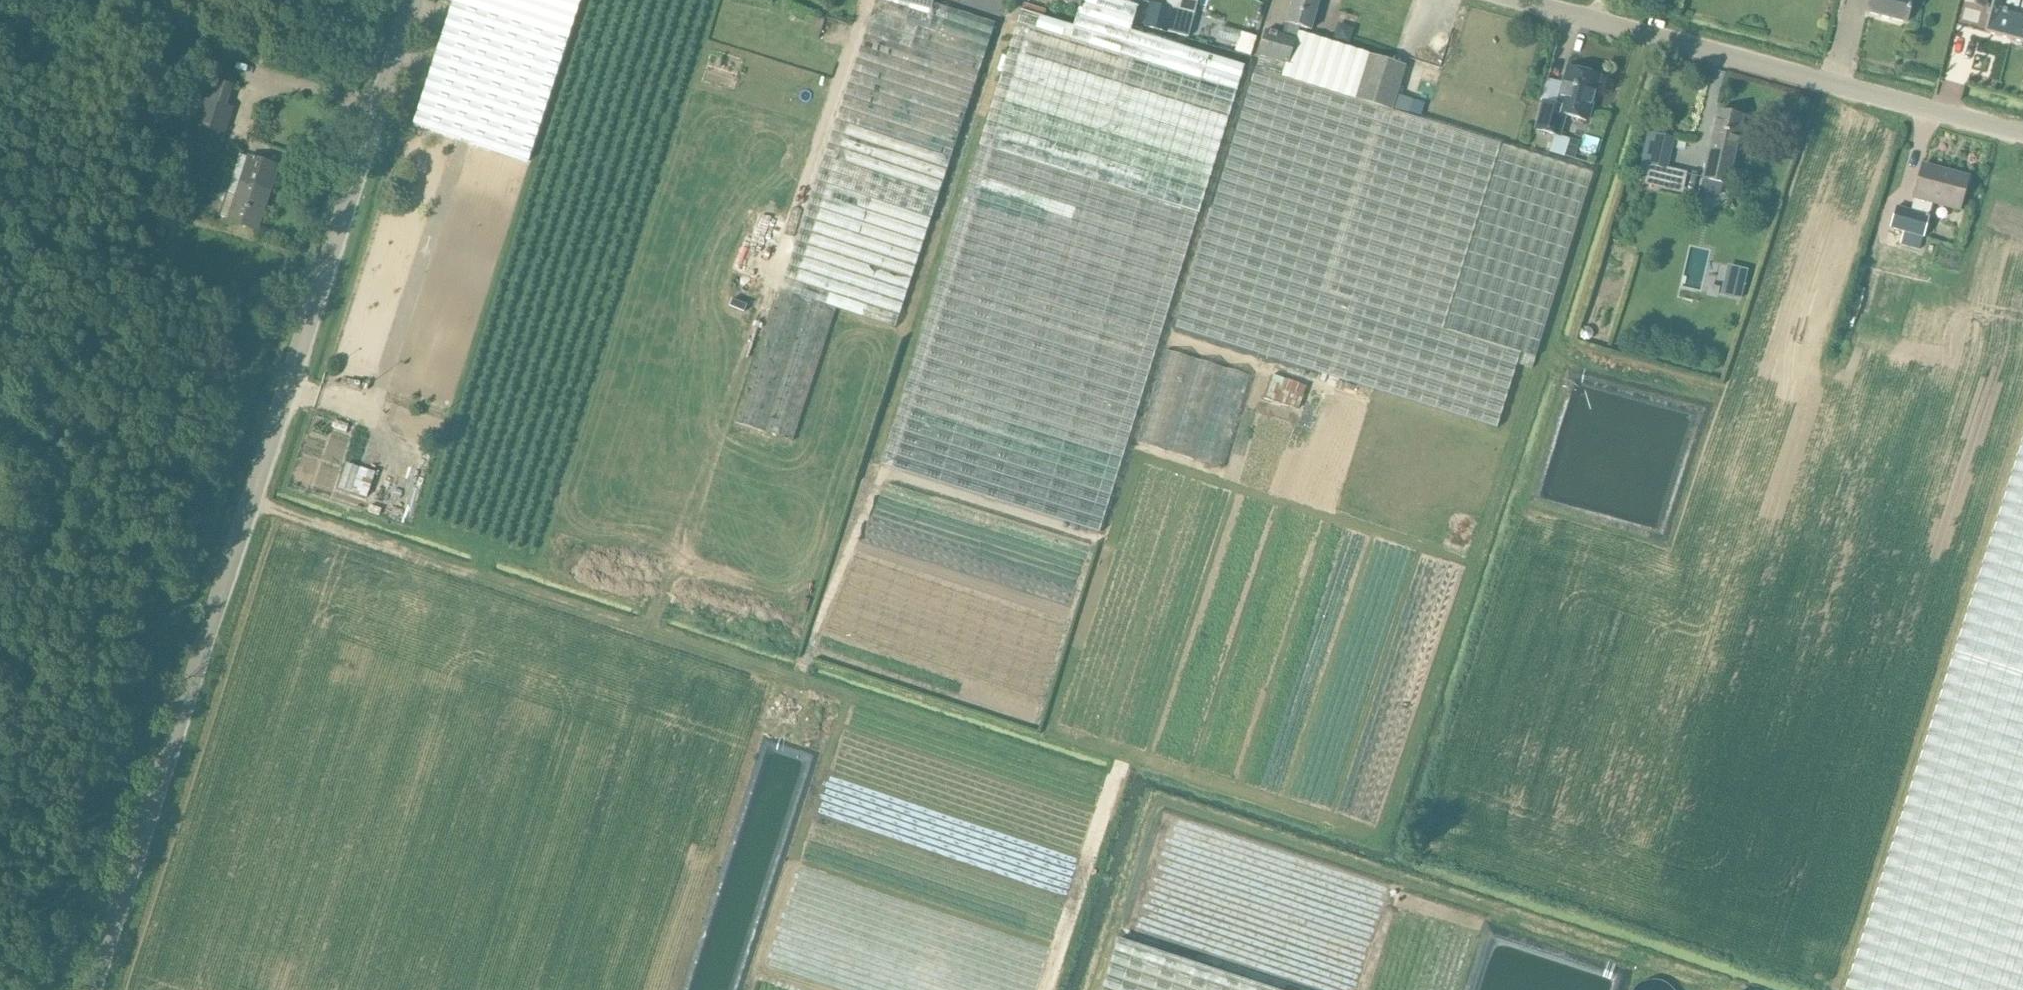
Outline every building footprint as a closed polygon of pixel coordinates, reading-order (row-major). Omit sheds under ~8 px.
[(528,162),(581,0),(445,0),(453,3),(414,124),(528,162)] [(781,291),(737,423),(794,442),(837,309),(896,328),(996,24),(934,3),(935,0),(876,0),(781,291)] [(1080,7),(1074,27),(1023,12),(881,465),(1100,532),(1245,68),(1132,31),(1139,7),(1115,0),(1085,0),(1083,8),(1080,7)] [(1080,7),(1083,8),(1085,0),(1052,0),(1080,7)] [(1143,27),(1167,33),(1173,10),(1174,10),(1195,15),(1190,35),(1201,38),(1207,17),(1196,14),(1195,14),(1198,0),(1168,0),(1166,6),(1166,7),(1150,3),(1143,27)] [(1497,427),(1520,355),(1535,358),(1593,174),(1393,112),(1406,67),(1369,56),(1369,54),(1299,32),(1300,27),(1312,31),(1320,0),(1292,0),(1286,23),(1283,35),(1266,30),(1257,56),(1260,57),(1176,327),(1497,427)] [(1867,12),(1907,22),(1912,0),(1870,0),(1867,12)] [(2022,0),(1995,0),(1987,32),(1986,32),(1986,34),(1988,34),(2009,39),(2009,40),(2011,40),(2022,0)] [(2011,40),(2013,41),(2013,40),(2022,43),(2022,0),(2011,40)] [(1536,129),(1560,135),(1565,115),(1588,121),(1599,76),(1568,68),(1558,106),(1543,103),(1536,129)] [(217,162),(234,107),(190,94),(173,148),(217,162)] [(268,109),(265,119),(272,121),(275,111),(268,109)] [(1704,179),(1725,184),(1729,166),(1732,167),(1743,118),(1718,112),(1704,179)] [(1646,130),(1639,163),(1666,169),(1673,136),(1646,130)] [(229,222),(257,231),(278,166),(250,157),(242,183),(229,222)] [(181,168),(185,169),(193,171),(195,163),(187,161),(184,160),(181,168)] [(1902,245),(1920,250),(1932,203),(1959,210),(1968,178),(1922,166),(1914,198),(1910,209),(1895,205),(1889,229),(1905,233),(1902,245)] [(1746,270),(1730,266),(1723,295),(1740,299),(1746,270)] [(1223,469),(1251,377),(1166,351),(1138,443),(1223,469)] [(1307,387),(1271,374),(1263,397),(1298,410),(1307,387)] [(1844,989),(2022,989),(2022,444),(1844,989)] [(376,472),(347,463),(338,489),(367,499),(376,472)] [(1119,941),(1103,989),(1273,989),(1119,941)]
